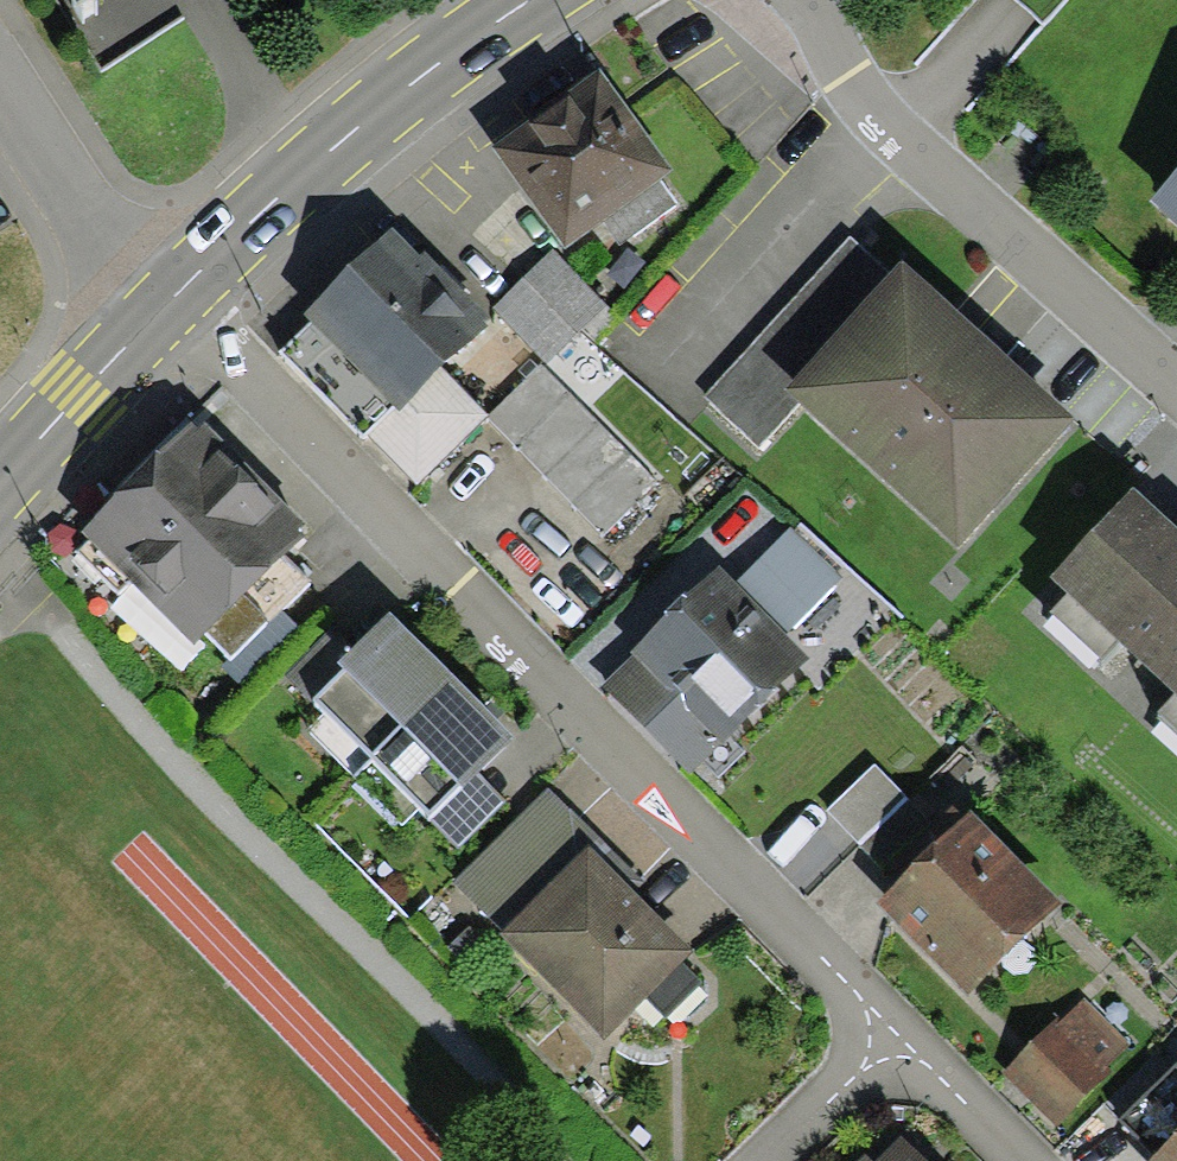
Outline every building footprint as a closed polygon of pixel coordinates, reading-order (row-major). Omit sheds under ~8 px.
[(599,70),(492,147),(564,247),(672,170),(599,70)] [(1147,199),(1176,225),(1176,166),(1147,199)] [(420,256),(392,227),(302,313),(311,322),(392,407),(395,410),(440,367),(490,319),(425,251),(420,256)] [(892,270),(851,233),(705,396),(762,448),(799,406),(783,391),(892,270)] [(491,309),(546,364),(581,329),(594,343),(619,318),(550,250),(491,309)] [(799,406),(957,550),(1077,420),(902,260),(892,270),(783,391),(799,406)] [(366,432),(392,407),(311,322),(279,353),(362,437),(366,432)] [(657,481),(541,365),(489,416),(603,535),(657,481)] [(416,483),(487,414),(440,367),(395,410),(392,407),(366,432),(416,483)] [(198,429),(189,420),(82,522),(86,526),(81,531),(191,646),(205,634),(230,660),(310,583),(284,556),(304,537),(298,530),(304,524),(206,422),(198,429)] [(1132,488),(1049,577),(1068,594),(1118,640),(1175,693),(1176,695),(1176,529),(1132,488)] [(841,578),(790,528),(737,580),(788,631),(841,578)] [(809,659),(718,565),(630,651),(634,655),(603,685),(690,775),(809,659)] [(1102,657),(1118,640),(1068,594),(1051,611),(1102,657)] [(311,701),(370,759),(454,676),(388,610),(359,639),(336,662),(343,669),(311,701)] [(336,662),(359,639),(340,621),(285,676),(311,701),(343,669),(336,662)] [(476,772),(513,735),(454,676),(370,759),(429,817),(460,786),(461,787),(476,772)] [(1175,693),(1159,710),(1176,726),(1176,695),(1175,693)] [(908,798),(875,765),(827,812),(859,845),(908,798)] [(505,801),(476,772),(461,787),(460,786),(429,817),(459,847),(505,801)] [(599,836),(548,787),(453,882),(503,932),(588,846),(599,836)] [(933,824),(908,798),(859,845),(885,871),(933,824)] [(969,810),(876,903),(968,995),(1061,902),(969,810)] [(644,880),(599,836),(588,846),(633,891),(644,880)] [(633,891),(588,846),(503,932),(605,1041),(693,954),(633,891)] [(1081,994),(1000,1073),(1055,1129),(1136,1050),(1081,994)] [(1176,1135),(1176,1062),(1121,1118),(1158,1154),(1176,1135)] [(901,1135),(875,1160),(927,1160),(901,1135)] [(1158,1154),(1151,1160),(1176,1160),(1176,1135),(1158,1154)] [(866,1153),(857,1160),(874,1160),(866,1153)]
